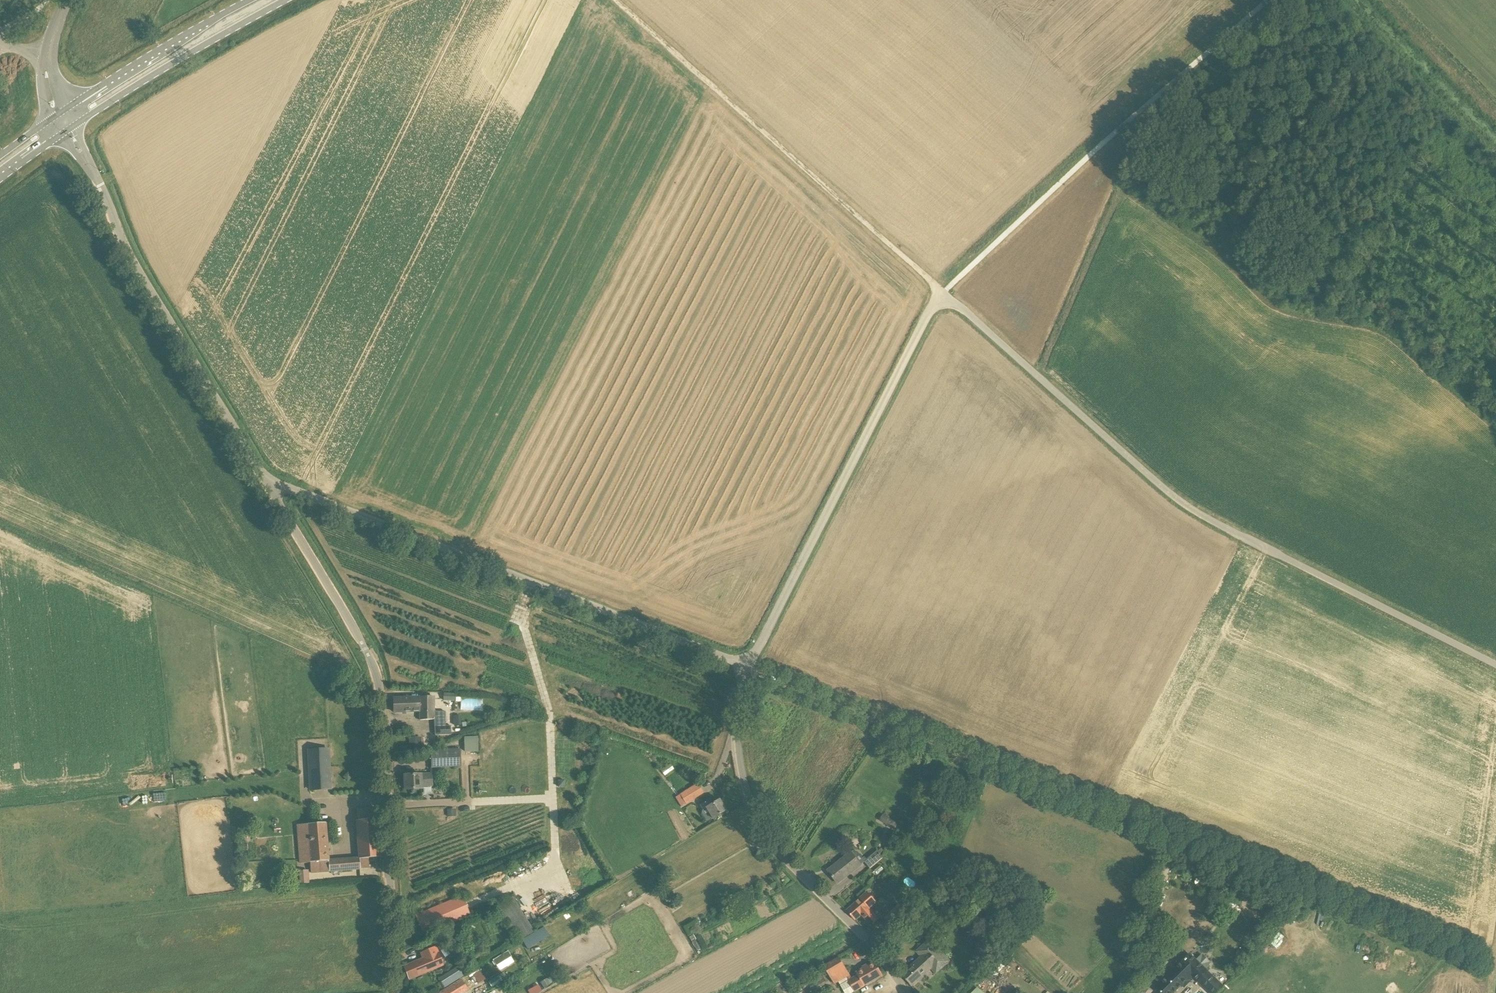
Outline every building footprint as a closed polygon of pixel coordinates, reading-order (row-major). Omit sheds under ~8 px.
[(455,694),(444,693),(443,701),(455,701),(455,694)] [(419,698),(394,699),(394,713),(420,712),(419,698)] [(419,698),(420,712),(420,720),(435,719),(435,726),(436,735),(451,735),(450,726),(446,726),(445,711),(435,712),(434,698),(419,698)] [(430,734),(422,735),(425,751),(433,749),(430,734)] [(409,738),(410,750),(422,749),(421,738),(409,738)] [(479,739),(465,739),(466,754),(479,754),(479,739)] [(311,791),(331,790),(329,750),(309,751),(311,791)] [(460,752),(431,752),(431,767),(461,766),(460,752)] [(432,774),(405,776),(406,790),(422,789),(422,786),(432,786),(432,774)] [(698,785),(687,791),(681,796),(686,805),(693,800),(703,794),(698,785)] [(720,800),(713,805),(710,800),(701,805),(705,811),(707,809),(713,819),(727,811),(720,800)] [(326,826),(326,823),(308,824),(309,836),(299,837),(301,863),(310,863),(311,873),(369,869),(368,859),(380,858),(377,809),(358,811),(358,821),(357,821),(360,859),(329,860),(326,826)] [(883,814),(879,820),(894,830),(897,823),(883,814)] [(861,866),(862,865),(851,851),(827,871),(838,884),(861,866)] [(870,869),(883,858),(880,854),(878,851),(867,860),(864,862),(865,862),(870,869)] [(308,871),(299,871),(300,884),(309,883),(308,871)] [(666,876),(669,882),(676,878),(672,872),(666,876)] [(925,892),(928,887),(923,884),(920,889),(925,892)] [(663,897),(668,904),(674,901),(669,893),(663,897)] [(869,909),(876,903),(866,893),(859,899),(860,900),(847,911),(856,921),(862,916),(871,926),(878,919),(869,909)] [(512,897),(498,907),(520,941),(533,931),(512,897)] [(461,918),(454,901),(424,915),(413,920),(420,935),(431,930),(461,918)] [(907,912),(898,904),(885,918),(893,926),(907,912)] [(449,931),(437,936),(441,944),(452,939),(449,931)] [(531,945),(528,939),(521,943),(525,949),(531,945)] [(696,940),(692,942),(697,951),(701,949),(696,940)] [(929,941),(917,951),(923,957),(903,976),(911,986),(930,969),(944,957),(929,941)] [(1250,943),(1240,955),(1246,960),(1257,948),(1250,943)] [(436,947),(422,953),(424,959),(404,968),(409,980),(444,965),(436,947)] [(493,961),(496,966),(504,961),(512,957),(508,951),(493,961)] [(1198,981),(1197,982),(1208,992),(1216,992),(1223,986),(1208,971),(1206,972),(1189,956),(1157,989),(1161,992),(1174,992),(1192,975),(1198,981)] [(840,958),(830,965),(826,967),(835,984),(840,981),(850,975),(840,958)] [(883,976),(876,962),(856,973),(858,976),(849,981),(855,991),(863,986),(864,987),(883,976)] [(459,965),(445,974),(446,975),(440,979),(445,988),(465,975),(459,965)] [(480,971),(473,975),(478,984),(486,979),(480,971)] [(1146,972),(1138,981),(1146,988),(1149,984),(1147,982),(1149,980),(1150,980),(1152,977),(1146,972)] [(464,990),(475,983),(469,973),(458,980),(464,990)] [(504,973),(488,982),(492,988),(507,979),(504,973)] [(1138,981),(1127,992),(1145,992),(1148,990),(1146,988),(1138,981)]
